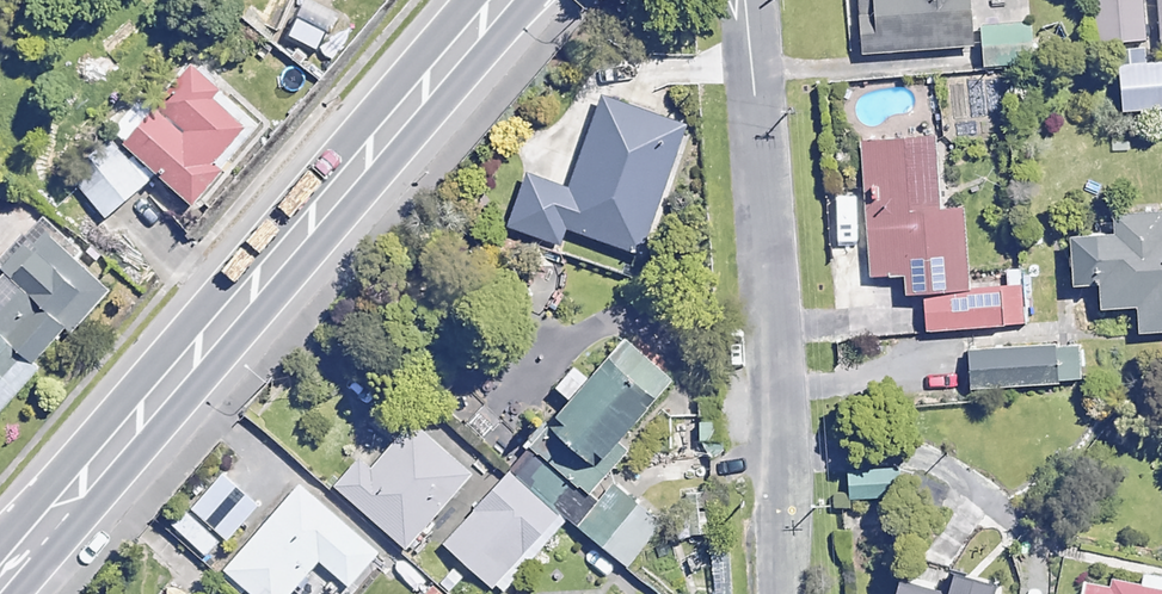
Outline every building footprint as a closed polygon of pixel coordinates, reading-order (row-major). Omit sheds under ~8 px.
[(859,52),(970,44),(967,0),(856,0),(859,52)] [(1094,46),(1147,43),(1144,0),(1091,0),(1094,46)] [(1031,24),(980,23),(980,56),(1031,57),(1031,24)] [(182,65),(110,145),(123,157),(84,199),(109,222),(153,174),(188,207),(259,130),(218,93),(223,86),(190,57),(182,65)] [(1116,65),(1119,110),(1161,107),(1161,61),(1116,65)] [(601,94),(569,186),(525,171),(506,229),(561,247),(567,230),(642,256),(687,124),(601,94)] [(1027,322),(1026,310),(1036,310),(1033,265),(1006,268),(1007,277),(968,280),(961,207),(939,209),(933,133),(859,140),(870,274),(904,271),(906,293),(920,291),(924,331),(1027,322)] [(1111,212),(1112,233),(1064,236),(1067,280),(1097,278),(1099,307),(1135,304),(1137,333),(1161,331),(1161,221),(1161,209),(1111,212)] [(33,369),(105,293),(39,230),(26,244),(15,233),(0,249),(0,267),(15,281),(0,297),(0,335),(33,369)] [(0,335),(0,413),(38,373),(33,369),(0,335)] [(615,345),(546,426),(584,459),(654,378),(615,345)] [(1080,345),(967,352),(969,388),(1083,381),(1080,345)] [(719,415),(694,415),(694,455),(720,455),(719,415)] [(384,542),(454,471),(400,419),(331,491),(384,542)] [(904,494),(901,464),(845,471),(848,500),(904,494)] [(299,483),(226,567),(258,593),(287,593),(318,559),(347,585),(377,550),(299,483)] [(522,524),(484,489),(434,542),(472,578),(522,524)] [(217,540),(181,506),(167,521),(203,555),(217,540)] [(945,569),(939,589),(891,575),(885,593),(981,593),(985,581),(945,569)] [(1073,570),(1067,593),(1161,593),(1161,589),(1073,570)]
